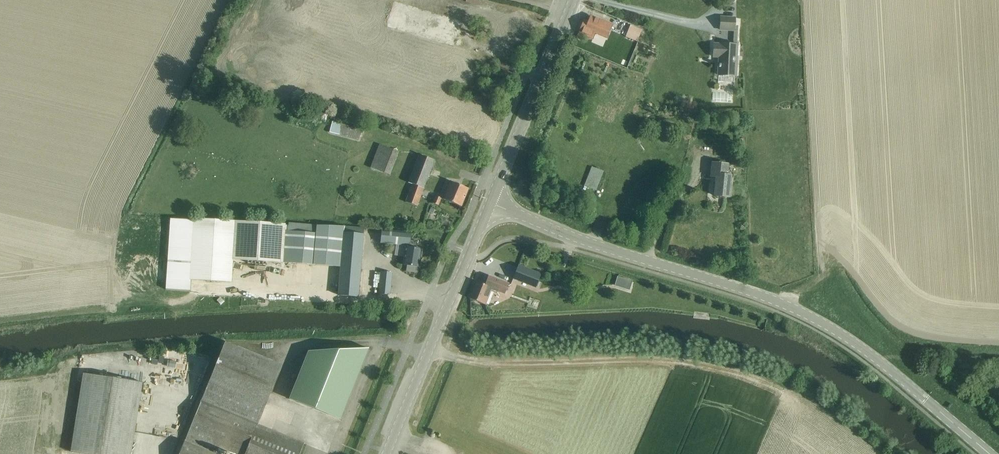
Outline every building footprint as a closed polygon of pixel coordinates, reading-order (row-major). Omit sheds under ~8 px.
[(583,21),(578,33),(593,39),(595,33),(606,38),(612,26),(590,17),(588,22),(583,21)] [(720,45),(714,45),(714,58),(720,58),(719,76),(736,77),(738,27),(734,27),(735,19),(721,18),(720,31),(734,31),(733,45),(720,45)] [(630,26),(628,31),(640,36),(642,30),(630,26)] [(625,36),(617,57),(629,61),(637,41),(625,36)] [(361,130),(332,121),(331,126),(329,132),(358,141),(361,130)] [(381,141),(372,165),(391,172),(400,148),(381,141)] [(413,171),(408,185),(412,186),(406,202),(417,207),(434,161),(419,155),(413,171)] [(728,199),(730,177),(726,177),(728,166),(713,164),(711,179),(716,179),(714,198),(728,199)] [(591,168),(584,187),(596,192),(603,172),(591,168)] [(461,207),(469,189),(451,182),(443,200),(461,207)] [(441,199),(435,197),(432,204),(438,206),(441,199)] [(546,207),(548,199),(541,197),(539,204),(546,207)] [(231,279),(232,259),(234,221),(169,218),(165,289),(190,290),(191,277),(231,279)] [(234,221),(232,259),(282,261),(284,224),(234,221)] [(313,264),(316,225),(289,223),(285,262),(313,264)] [(313,264),(340,267),(343,234),(344,228),(316,225),(313,264)] [(409,247),(411,233),(382,230),(381,244),(409,247)] [(343,234),(340,267),(338,295),(358,297),(363,236),(343,234)] [(406,271),(418,273),(419,267),(420,267),(422,251),(405,248),(402,265),(407,265),(406,271)] [(518,267),(513,279),(535,288),(540,276),(518,267)] [(390,295),(392,273),(380,272),(378,296),(390,295)] [(469,299),(485,305),(490,291),(496,293),(496,291),(504,294),(508,284),(488,276),(484,285),(476,282),(469,299)] [(617,277),(615,285),(629,289),(632,282),(617,277)] [(308,352),(290,397),(338,416),(364,348),(308,352)] [(201,403),(258,425),(275,383),(218,360),(201,403)] [(142,383),(85,374),(71,452),(84,453),(130,453),(142,383)] [(350,404),(359,407),(364,389),(354,386),(350,404)] [(185,443),(213,453),(301,453),(305,444),(258,425),(201,403),(185,443)] [(349,419),(355,421),(358,409),(353,408),(349,419)] [(185,443),(181,453),(213,453),(185,443)]
